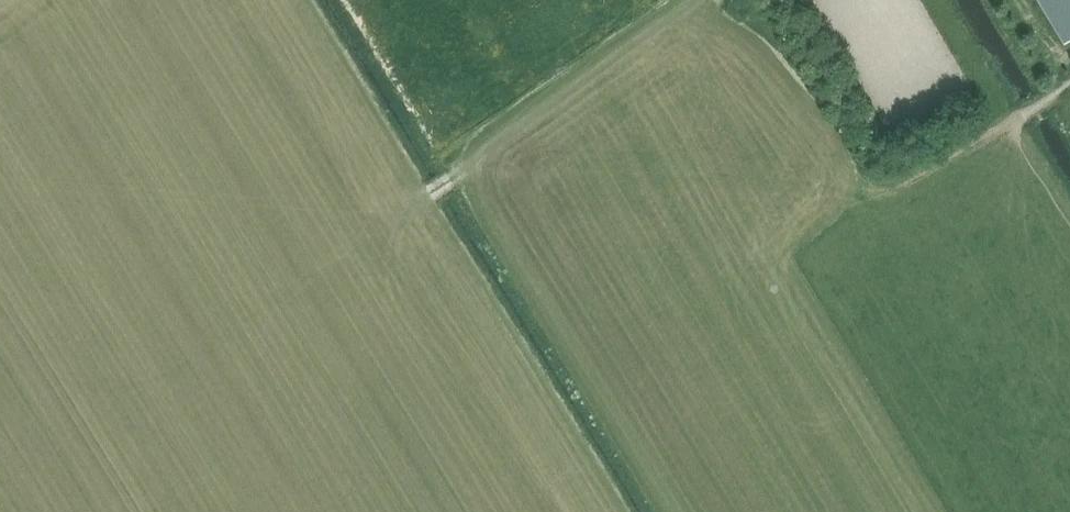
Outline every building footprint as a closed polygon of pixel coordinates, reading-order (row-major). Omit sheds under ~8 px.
[(1062,43),(1069,38),(1069,0),(1037,0),(1062,43)]
